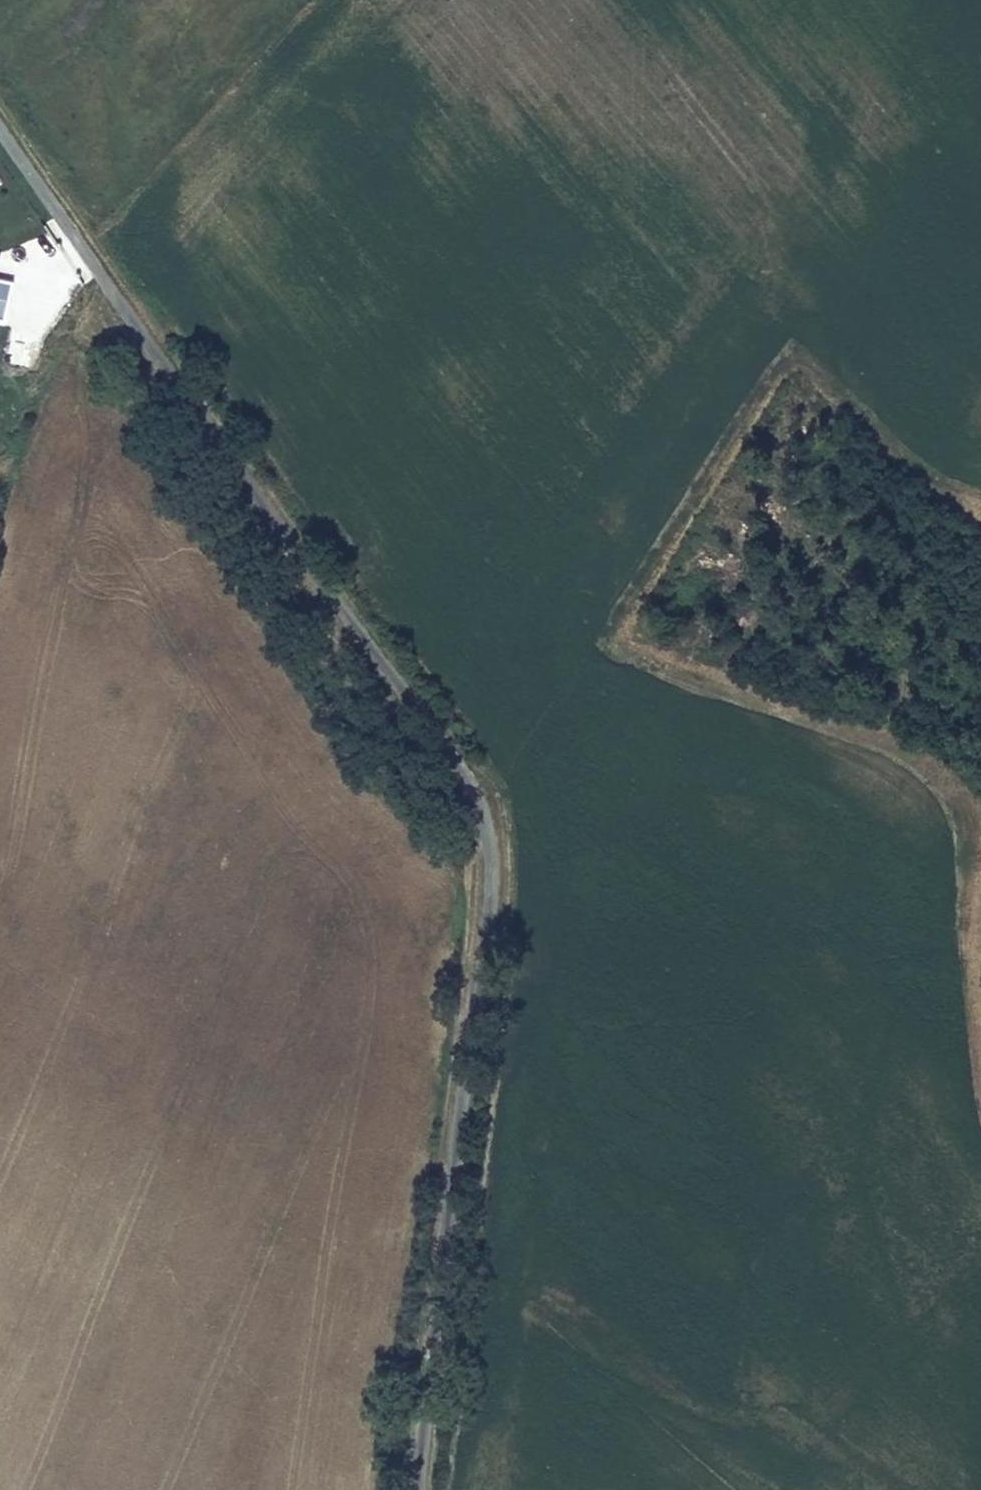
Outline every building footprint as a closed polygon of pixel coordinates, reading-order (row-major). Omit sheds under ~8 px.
[(7,321),(16,281),(0,277),(0,319),(7,321)]
